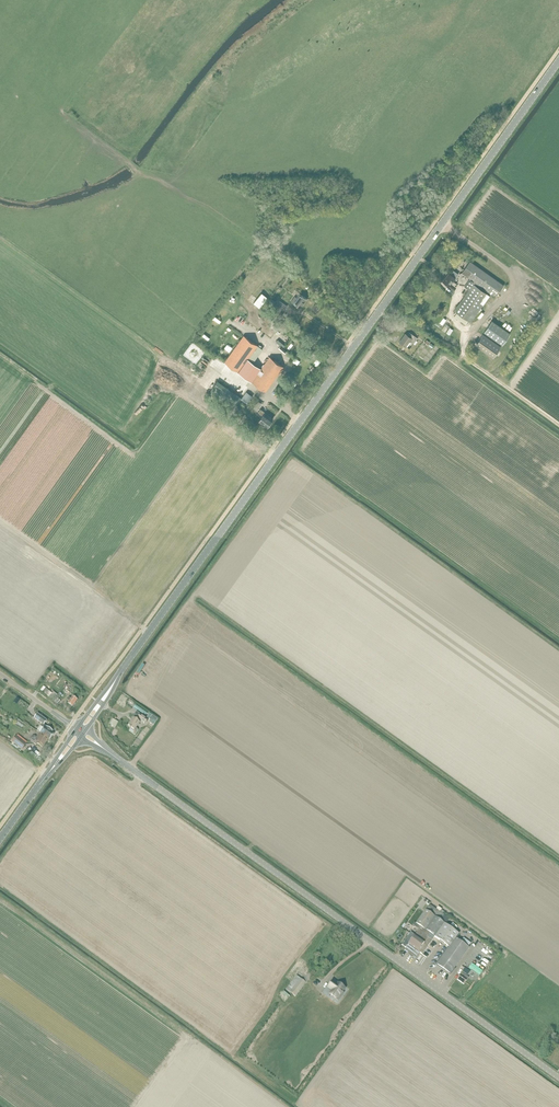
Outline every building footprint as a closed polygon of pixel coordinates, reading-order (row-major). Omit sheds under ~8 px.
[(461,273),(469,279),(464,286),(469,289),(454,310),(457,312),(468,320),(470,322),(490,294),(495,297),(503,286),(469,261),(461,273)] [(449,273),(443,281),(454,290),(456,287),(455,286),(457,284),(453,281),(458,274),(455,271),(454,273),(453,271),(451,274),(449,273)] [(259,307),(268,297),(262,292),(253,302),(259,307)] [(294,296),(291,301),(300,308),(306,299),(299,294),(297,297),(294,296)] [(279,300),(274,307),(282,313),(287,306),(279,300)] [(457,312),(454,316),(465,324),(468,320),(457,312)] [(492,320),(484,332),(502,344),(510,333),(492,320)] [(405,333),(399,342),(405,346),(409,340),(413,343),(417,337),(411,333),(409,336),(405,333)] [(483,334),(475,345),(493,358),(501,346),(483,334)] [(244,335),(224,362),(238,372),(248,359),(257,345),(244,335)] [(248,359),(238,372),(251,381),(266,392),(283,367),(269,357),(261,368),(248,359)] [(241,398),(239,396),(240,396),(217,380),(211,390),(233,405),(235,407),(241,398),(247,403),(253,396),(246,391),(241,398)] [(262,415),(258,421),(267,427),(273,419),(264,413),(265,412),(261,409),(258,412),(262,415)] [(68,695),(74,687),(74,686),(69,683),(63,691),(68,695)] [(58,695),(54,692),(52,694),(46,688),(44,687),(41,690),(43,692),(42,692),(57,705),(60,701),(56,697),(58,695)] [(69,698),(67,701),(69,702),(68,704),(73,707),(78,700),(73,697),(71,699),(69,698)] [(131,722),(128,726),(130,728),(130,729),(130,730),(129,731),(135,735),(138,730),(135,728),(141,721),(145,724),(148,720),(137,712),(134,715),(132,718),(133,719),(133,720),(132,720),(131,722)] [(40,733),(49,739),(50,740),(54,734),(52,732),(53,731),(44,725),(47,721),(37,714),(34,718),(42,724),(37,731),(40,733)] [(150,714),(147,717),(150,720),(149,722),(154,726),(158,719),(150,714)] [(42,748),(49,739),(40,733),(36,738),(34,736),(32,737),(30,739),(30,741),(36,746),(37,744),(42,748)] [(16,736),(12,742),(22,749),(26,744),(16,736)] [(425,944),(419,953),(421,955),(434,938),(448,948),(436,965),(449,975),(468,948),(455,939),(458,935),(441,922),(444,915),(430,905),(426,911),(425,911),(415,924),(420,928),(414,936),(425,944)] [(425,944),(414,936),(410,933),(401,946),(404,949),(407,945),(410,947),(419,953),(425,944)] [(419,953),(410,947),(405,953),(414,960),(419,953)] [(468,970),(465,968),(462,966),(459,969),(467,975),(470,972),(468,970)] [(296,976),(285,989),(295,997),(314,973),(311,970),(302,981),(296,976)] [(461,973),(457,980),(464,985),(469,978),(461,973)] [(333,981),(328,988),(332,991),(330,994),(338,1000),(341,996),(340,995),(345,989),(338,983),(337,984),(333,981)]
